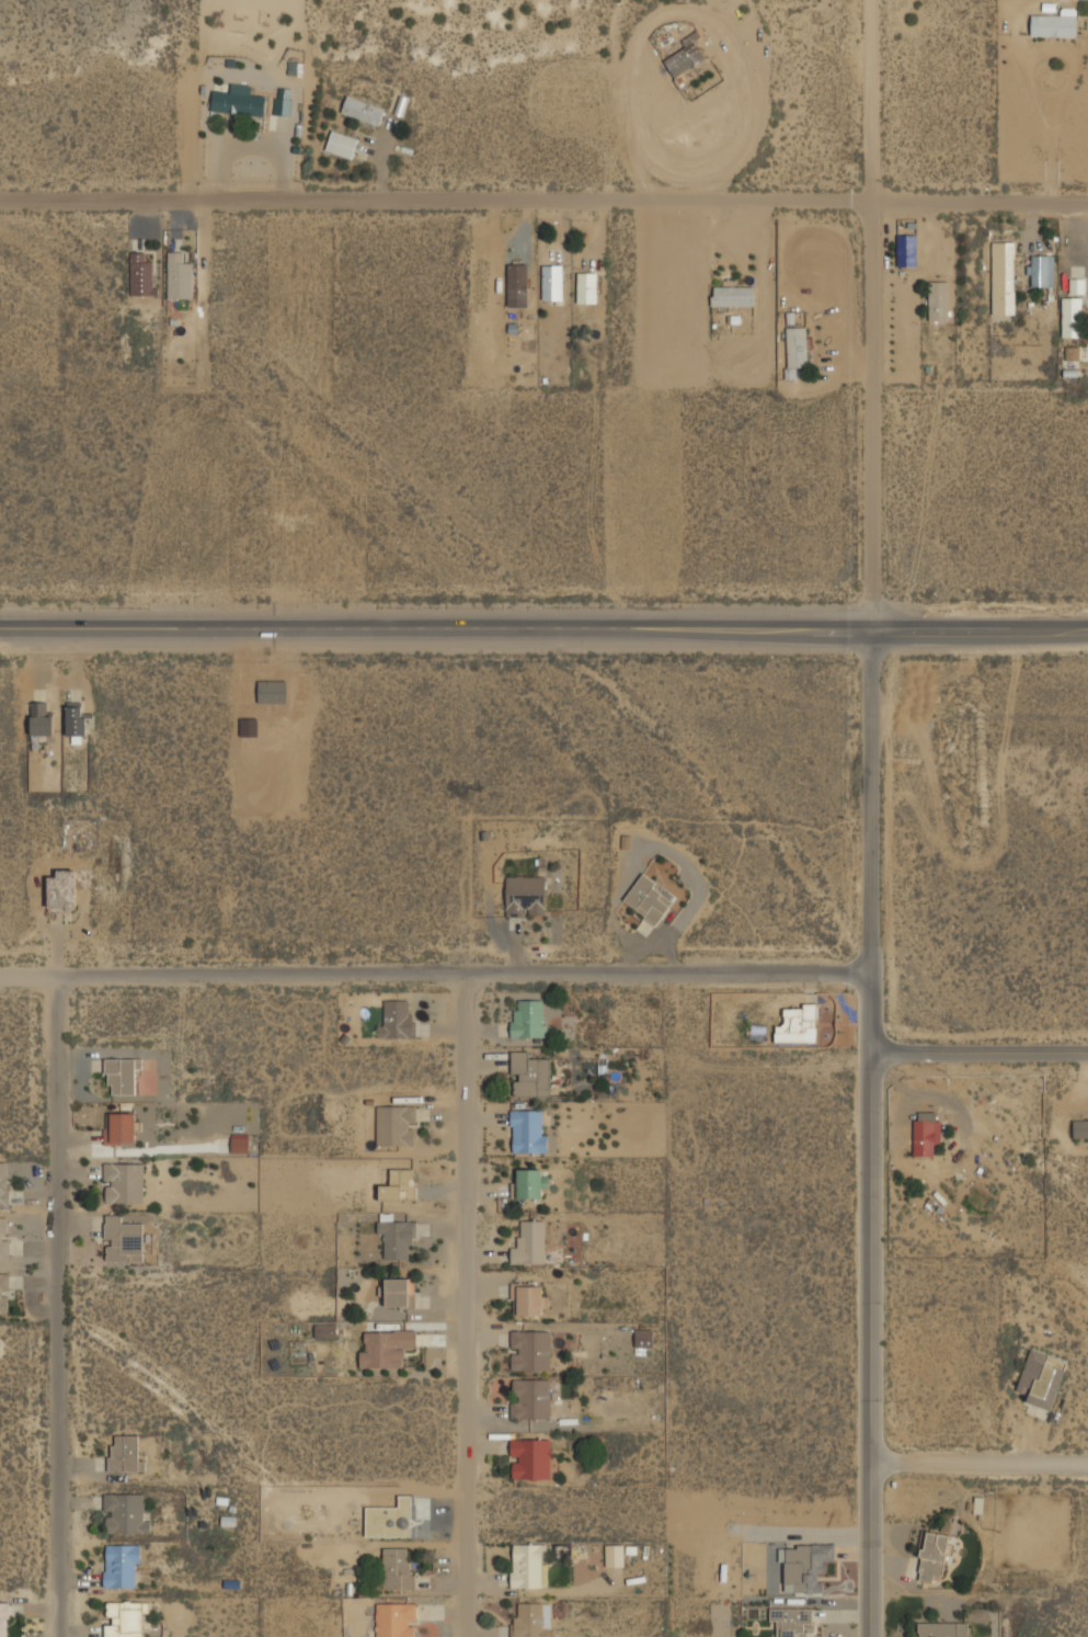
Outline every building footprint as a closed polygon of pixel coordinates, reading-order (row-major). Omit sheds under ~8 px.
[(1031,14),(1031,35),(1077,35),(1077,5),(1056,5),(1056,14),(1031,14)] [(682,39),(686,46),(664,58),(674,77),(709,56),(694,32),(682,39)] [(265,115),(267,95),(251,94),(252,84),(230,83),(230,91),(214,90),(211,111),(265,115)] [(276,115),(293,115),(293,87),(276,87),(276,115)] [(387,107),(348,93),(341,112),(379,126),(387,107)] [(353,158),(360,137),(332,128),(325,149),(353,158)] [(897,266),(917,266),(917,237),(897,237),(897,266)] [(1017,314),(1017,239),(993,239),(993,314),(1017,314)] [(192,261),(182,261),(182,250),(168,250),(168,297),(192,297),(192,261)] [(130,295),(153,295),(153,251),(130,251),(130,295)] [(1055,253),(1029,253),(1029,286),(1055,286),(1055,253)] [(577,270),(577,303),(597,303),(597,259),(586,259),(586,270),(577,270)] [(507,306),(528,306),(528,262),(507,262),(507,306)] [(562,263),(542,263),(542,303),(562,303),(562,263)] [(1084,279),(1070,279),(1070,293),(1084,293),(1084,279)] [(949,280),(929,280),(929,320),(949,320),(949,280)] [(712,283),(712,306),(754,306),(754,283),(712,283)] [(1081,296),(1063,296),(1063,337),(1083,336),(1081,296)] [(787,325),(787,366),(808,366),(808,325),(787,325)] [(1079,360),(1079,346),(1065,346),(1065,360),(1079,360)] [(66,735),(85,735),(85,700),(66,700),(66,735)] [(54,738),(54,702),(32,702),(32,738),(54,738)] [(621,848),(630,848),(631,835),(621,835),(621,848)] [(48,877),(47,911),(76,911),(76,864),(57,863),(56,877),(48,877)] [(622,900),(656,925),(675,899),(642,874),(622,900)] [(546,916),(546,875),(506,875),(506,916),(546,916)] [(412,999),(383,1000),(383,1024),(377,1024),(378,1037),(413,1037),(412,999)] [(518,999),(518,1010),(511,1010),(511,1036),(547,1037),(547,1000),(518,999)] [(775,1042),(817,1042),(817,1003),(784,1003),(784,1024),(775,1024),(775,1042)] [(512,1050),(512,1073),(515,1073),(515,1095),(550,1095),(550,1057),(529,1057),(529,1050),(512,1050)] [(137,1057),(106,1057),(106,1090),(112,1090),(112,1100),(137,1100),(137,1057)] [(377,1105),(377,1145),(416,1145),(416,1105),(377,1105)] [(512,1152),(546,1152),(546,1110),(512,1110),(512,1152)] [(914,1156),(935,1156),(935,1145),(941,1145),(941,1111),(914,1111),(914,1156)] [(137,1144),(137,1112),(110,1112),(110,1144),(137,1144)] [(1073,1118),(1073,1137),(1087,1137),(1087,1118),(1073,1118)] [(248,1151),(248,1136),(232,1136),(232,1151),(248,1151)] [(10,1204),(10,1160),(0,1160),(0,1204),(10,1204)] [(144,1162),(104,1162),(104,1203),(144,1203),(144,1162)] [(415,1198),(415,1168),(390,1168),(390,1184),(380,1184),(380,1198),(415,1198)] [(547,1197),(547,1168),(517,1168),(517,1197),(547,1197)] [(142,1261),(142,1223),(121,1223),(121,1214),(106,1214),(106,1261),(142,1261)] [(9,1216),(0,1216),(0,1257),(10,1257),(9,1216)] [(511,1262),(546,1262),(546,1219),(522,1219),(522,1242),(511,1242),(511,1262)] [(412,1220),(377,1220),(377,1234),(383,1234),(383,1258),(412,1258),(412,1220)] [(10,1312),(10,1272),(0,1272),(0,1312),(10,1312)] [(386,1306),(414,1306),(414,1277),(386,1277),(386,1306)] [(512,1284),(512,1316),(549,1316),(549,1295),(542,1295),(542,1284),(512,1284)] [(316,1337),(336,1337),(336,1323),(316,1323),(316,1337)] [(654,1346),(654,1329),(635,1329),(635,1346),(654,1346)] [(360,1330),(359,1367),(404,1367),(405,1348),(416,1349),(416,1330),(360,1330)] [(511,1371),(550,1371),(550,1330),(511,1330),(511,1371)] [(1031,1348),(1017,1391),(1028,1395),(1026,1401),(1052,1410),(1068,1360),(1031,1348)] [(511,1419),(551,1419),(551,1378),(511,1378),(511,1419)] [(108,1471),(144,1471),(144,1460),(138,1460),(138,1434),(116,1434),(116,1444),(108,1444),(108,1471)] [(552,1480),(552,1439),(511,1439),(511,1480),(552,1480)] [(147,1534),(147,1492),(104,1492),(104,1534),(147,1534)] [(949,1533),(921,1532),(919,1580),(934,1581),(934,1573),(948,1575),(949,1533)] [(139,1588),(138,1543),(105,1544),(105,1588),(139,1588)] [(547,1543),(511,1543),(511,1589),(547,1589),(547,1543)] [(605,1567),(625,1567),(625,1543),(605,1543),(605,1567)] [(835,1545),(784,1545),(785,1584),(794,1584),(794,1593),(820,1592),(820,1573),(825,1573),(825,1561),(835,1561),(835,1545)] [(383,1589),(430,1589),(430,1572),(409,1572),(409,1547),(383,1547),(383,1589)] [(10,1601),(0,1601),(0,1636),(10,1636),(10,1601)] [(144,1601),(105,1601),(105,1636),(144,1636),(144,1601)] [(550,1624),(542,1624),(542,1602),(514,1602),(514,1636),(550,1636),(550,1624)] [(416,1603),(376,1603),(376,1636),(416,1636),(416,1603)] [(770,1607),(770,1621),(781,1621),(781,1636),(804,1636),(804,1624),(812,1624),(812,1607),(770,1607)] [(918,1622),(918,1636),(969,1636),(969,1622),(918,1622)]
